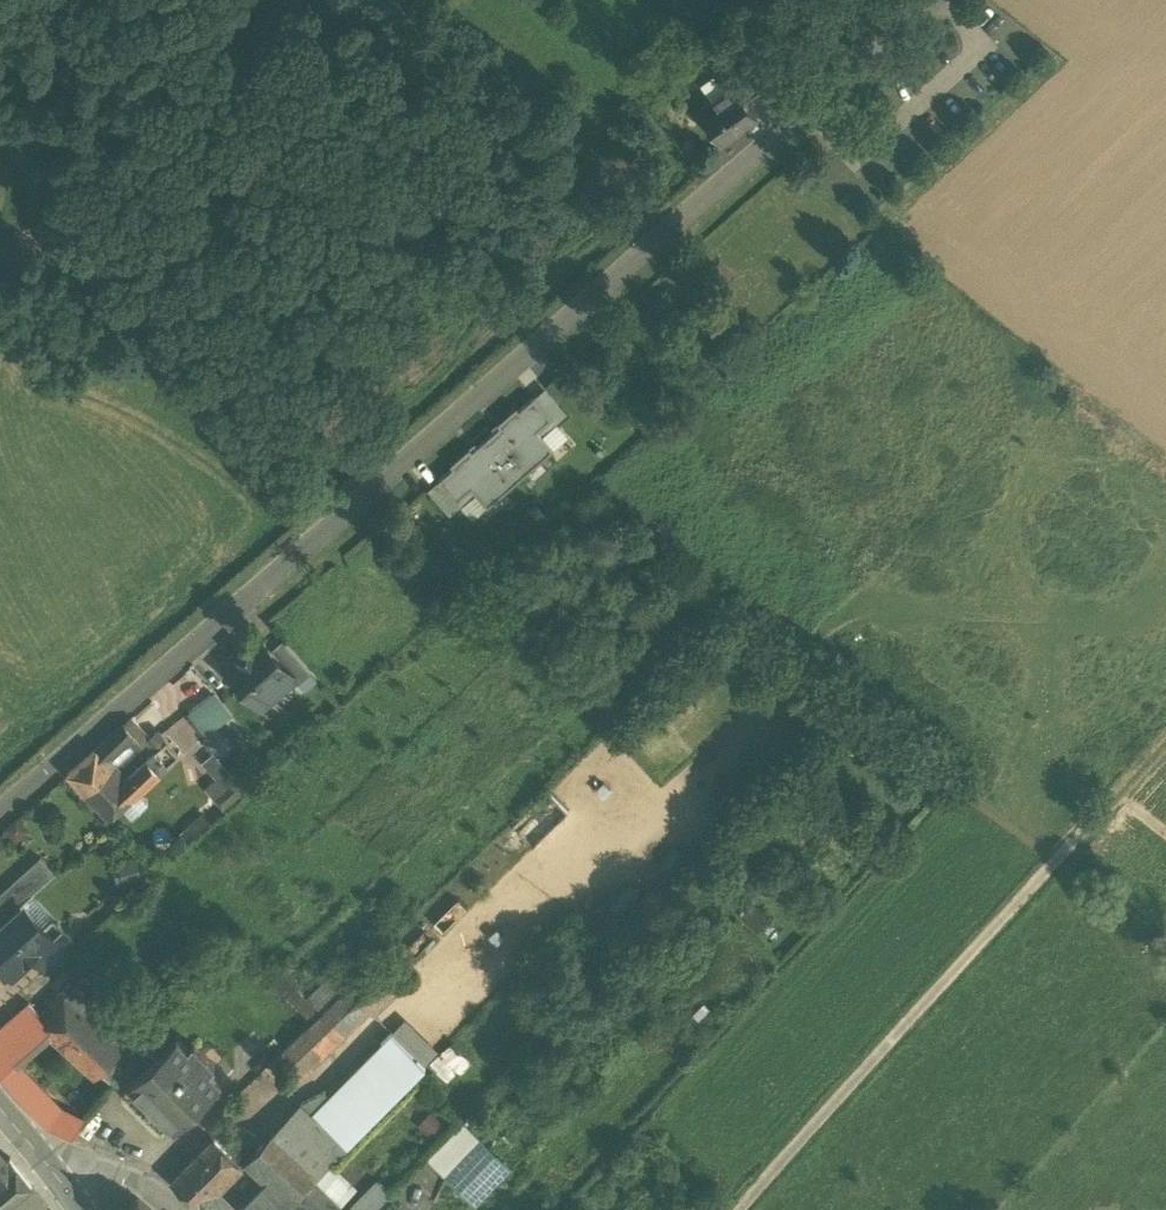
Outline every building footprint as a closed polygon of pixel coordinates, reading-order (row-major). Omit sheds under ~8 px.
[(760,93),(739,63),(724,73),(734,87),(735,87),(746,102),(760,93)] [(734,87),(699,111),(722,144),(735,136),(746,128),(758,120),(746,102),(735,87),(734,87)] [(746,128),(735,136),(737,139),(748,132),(746,128)] [(545,387),(534,397),(552,418),(563,408),(545,387)] [(552,418),(534,397),(486,438),(520,477),(556,447),(540,428),(552,418)] [(486,438),(440,478),(458,499),(472,487),(488,505),(520,477),(486,438)] [(458,499),(440,478),(428,488),(447,509),(458,499)] [(271,649),(257,633),(243,645),(245,648),(227,664),(237,676),(236,691),(273,693),(291,677),(294,675),(271,649)] [(311,670),(283,639),(271,649),(294,675),(291,677),(297,683),(311,670)] [(216,690),(189,712),(199,724),(219,708),(227,702),(216,690)] [(235,711),(227,702),(219,708),(227,718),(235,711)] [(201,723),(199,724),(208,735),(227,718),(219,708),(201,723)] [(150,739),(130,718),(103,742),(114,755),(128,742),(136,751),(150,739)] [(233,746),(218,727),(204,739),(220,757),(233,746)] [(167,741),(125,778),(135,790),(137,792),(179,754),(167,741)] [(97,747),(68,773),(85,792),(114,766),(97,747)] [(114,766),(85,792),(107,816),(135,790),(125,778),(114,766)] [(217,800),(223,809),(247,788),(231,771),(222,778),(230,787),(217,800)] [(549,791),(514,826),(534,846),(569,811),(549,791)] [(40,856),(11,882),(26,898),(55,872),(40,856)] [(138,861),(117,868),(121,884),(143,878),(138,861)] [(0,892),(0,922),(20,903),(26,898),(11,882),(0,892)] [(12,975),(33,956),(52,938),(46,931),(20,903),(0,922),(0,961),(12,975)] [(57,922),(46,931),(52,938),(33,956),(45,969),(75,942),(57,922)] [(302,983),(290,970),(275,983),(288,996),(302,983)] [(342,993),(327,977),(307,997),(322,1013),(342,993)] [(75,985),(71,989),(67,986),(59,995),(58,994),(44,1010),(45,1011),(40,1015),(51,1025),(108,1077),(119,1064),(139,1043),(75,985)] [(322,1013),(279,1056),(292,1069),(346,1016),(353,1023),(368,1009),(347,988),(342,993),(322,1013)] [(0,1028),(0,1073),(2,1075),(17,1060),(16,1060),(51,1025),(40,1015),(29,1003),(0,1028)] [(346,1016),(292,1069),(299,1077),(353,1023),(346,1016)] [(396,1057),(344,1111),(362,1129),(425,1064),(392,1031),(381,1042),(396,1057)] [(131,1080),(129,1082),(174,1129),(222,1083),(211,1071),(215,1067),(194,1045),(189,1049),(177,1036),(154,1058),(131,1080)] [(450,1039),(429,1061),(449,1080),(470,1057),(450,1039)] [(381,1042),(311,1114),(328,1129),(344,1111),(396,1057),(381,1042)] [(123,1069),(121,1070),(131,1080),(154,1058),(144,1048),(123,1069)] [(17,1060),(2,1075),(49,1123),(62,1108),(17,1060)] [(119,1064),(108,1077),(113,1082),(121,1070),(123,1069),(119,1064)] [(256,1152),(249,1160),(270,1180),(291,1200),(315,1176),(317,1174),(318,1175),(346,1146),(328,1129),(311,1114),(301,1104),(256,1152)] [(362,1129),(344,1111),(328,1129),(346,1146),(362,1129)] [(481,1138),(447,1174),(475,1201),(508,1165),(481,1138)] [(215,1139),(173,1181),(198,1205),(212,1191),(239,1163),(234,1159),(215,1139)] [(248,1144),(234,1159),(239,1163),(249,1160),(256,1152),(248,1144)] [(0,1166),(0,1209),(4,1209),(6,1208),(33,1185),(11,1158),(0,1166)] [(315,1176),(291,1200),(288,1204),(294,1209),(334,1209),(342,1202),(315,1176)] [(270,1180),(242,1209),(243,1209),(282,1209),(288,1204),(291,1200),(270,1180)] [(354,1208),(352,1209),(375,1209),(392,1192),(380,1181),(354,1208)] [(212,1191),(198,1205),(204,1209),(220,1209),(226,1204),(212,1191)] [(139,1199),(137,1201),(136,1200),(135,1201),(133,1199),(131,1201),(133,1203),(127,1209),(151,1209),(139,1199)]
